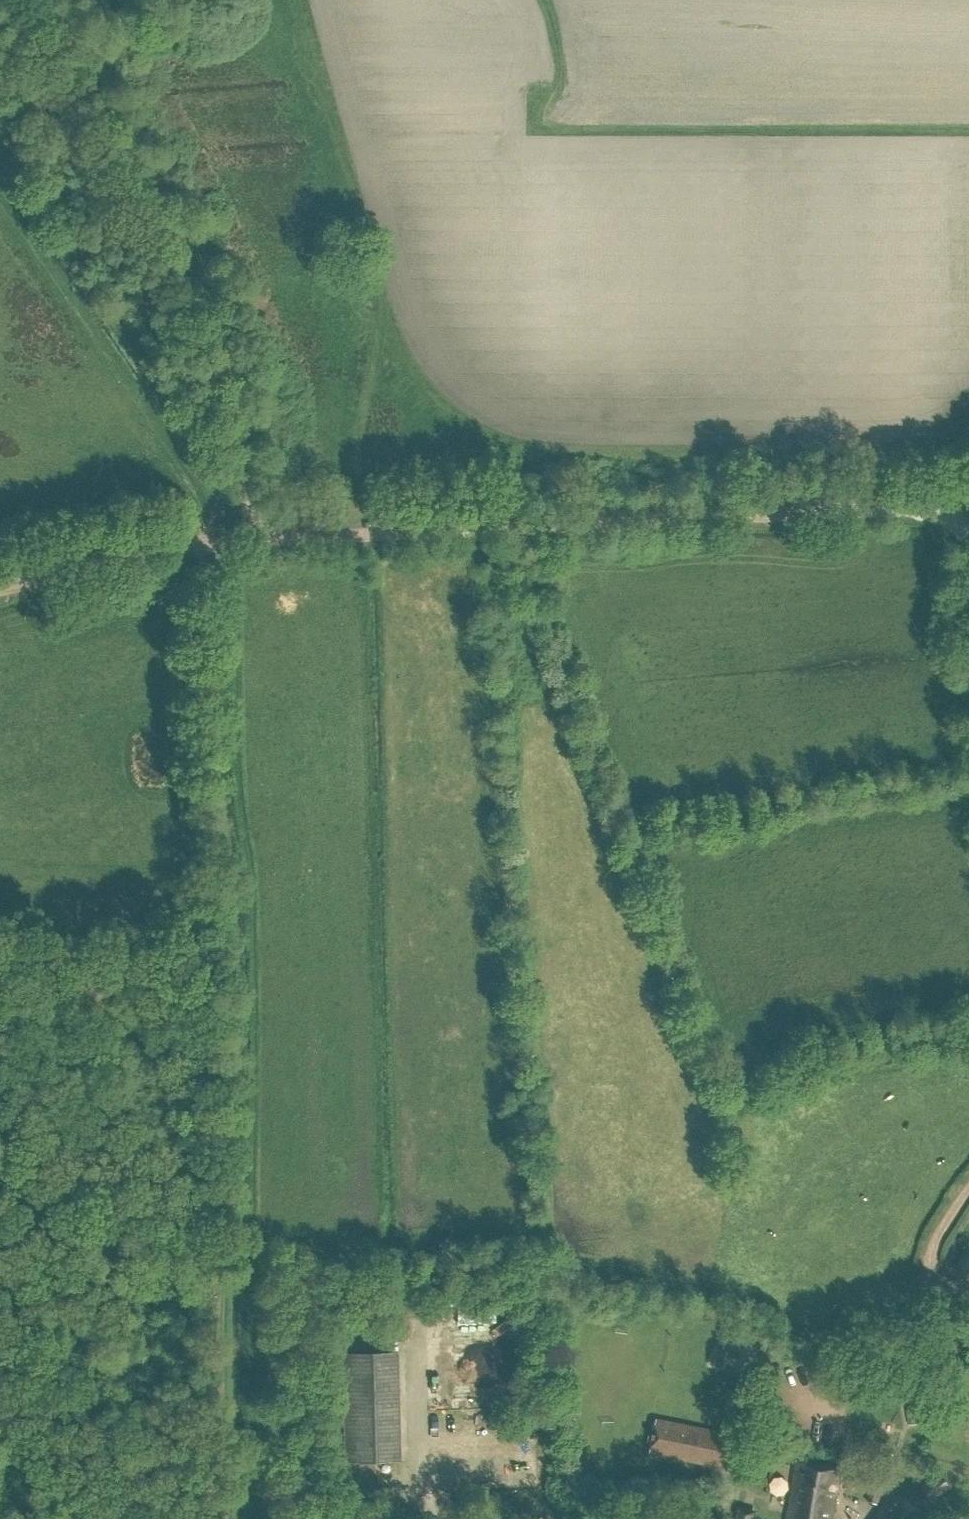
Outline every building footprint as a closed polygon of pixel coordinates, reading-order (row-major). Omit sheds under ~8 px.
[(345,1462),(401,1461),(399,1352),(343,1354),(345,1462)] [(806,1434),(809,1418),(798,1416),(795,1431),(806,1434)] [(730,1470),(737,1434),(658,1419),(651,1454),(730,1470)] [(832,1516),(829,1516),(837,1467),(796,1461),(786,1518),(832,1518),(832,1516)] [(932,1501),(955,1487),(946,1473),(924,1487),(932,1501)] [(925,1513),(892,1489),(869,1518),(921,1518),(925,1513)] [(760,1511),(739,1506),(736,1518),(758,1518),(760,1511)]
